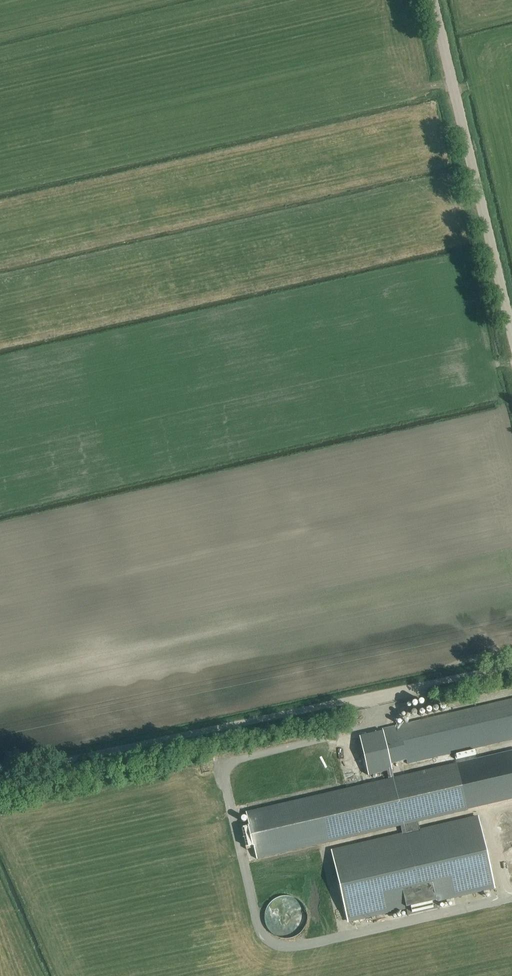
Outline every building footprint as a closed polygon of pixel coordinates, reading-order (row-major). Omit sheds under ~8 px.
[(360,737),(368,776),(387,771),(389,779),(394,778),(390,763),(406,760),(511,735),(511,699),(411,723),(382,729),(383,732),(360,737)] [(489,783),(511,777),(506,748),(482,753),(489,783)] [(457,763),(246,812),(248,823),(241,826),(246,849),(254,847),(257,858),(418,821),(468,810),(457,763)] [(420,831),(418,821),(402,825),(404,835),(332,852),(348,921),(406,907),(408,916),(438,909),(436,900),(495,886),(479,818),(420,831)]
